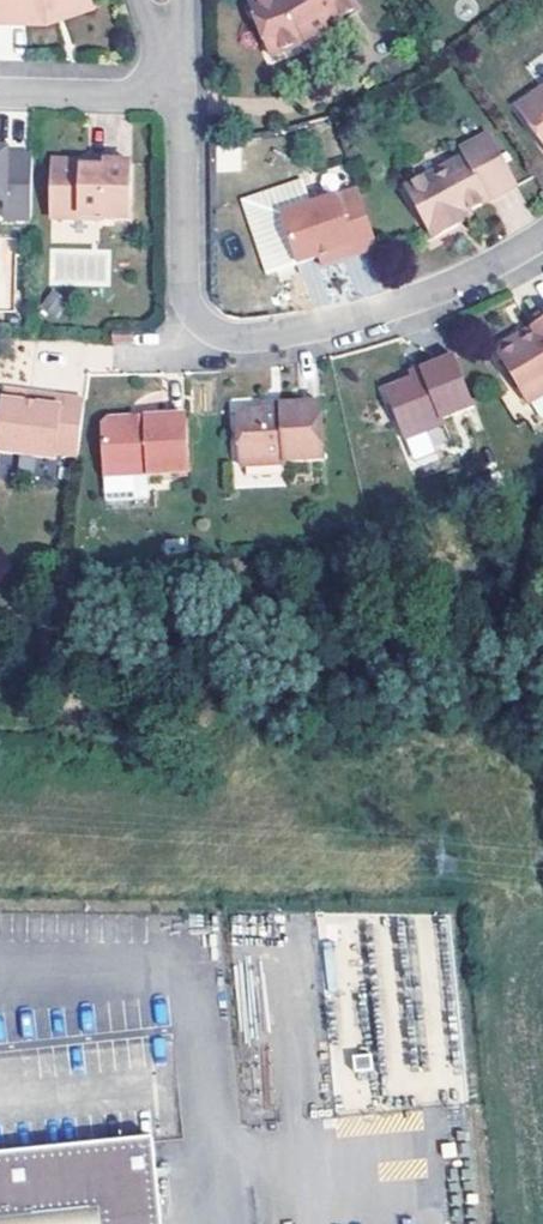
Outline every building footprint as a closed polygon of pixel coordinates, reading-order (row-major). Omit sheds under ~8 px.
[(53,26),(56,24),(54,16),(95,3),(94,0),(0,0),(0,25),(53,26)] [(357,0),(265,0),(254,4),(275,60),(312,46),(365,13),(357,0)] [(54,16),(56,24),(97,10),(95,3),(54,16)] [(519,109),(542,142),(542,91),(519,109)] [(517,188),(489,135),(462,150),(465,157),(409,188),(435,240),(458,228),(455,221),(461,218),(467,215),(517,188)] [(34,159),(10,158),(10,152),(0,152),(0,204),(7,204),(7,223),(32,223),(34,159)] [(131,222),(133,164),(106,163),(106,169),(93,169),(86,169),(80,162),(62,161),(55,169),(54,211),(60,219),(131,222)] [(341,198),(316,206),(309,180),(247,198),(269,273),(301,264),(323,258),(350,250),(353,259),(381,250),(363,197),(343,204),(341,198)] [(361,191),(341,198),(343,204),(363,197),(361,191)] [(471,221),(467,215),(461,218),(455,221),(458,228),(471,221)] [(325,268),(353,259),(350,250),(323,258),(325,268)] [(533,331),(537,337),(524,345),(514,342),(502,349),(501,358),(528,406),(542,398),(542,325),(533,331)] [(537,337),(533,331),(514,342),(524,345),(537,337)] [(134,345),(134,334),(115,333),(114,344),(134,345)] [(474,410),(455,360),(422,373),(425,383),(419,385),(415,386),(414,384),(386,394),(406,445),(448,428),(445,422),(474,410)] [(411,378),(414,384),(415,386),(419,385),(425,383),(422,373),(411,378)] [(28,395),(26,404),(45,407),(54,408),(56,398),(28,395)] [(88,403),(56,398),(54,408),(45,407),(26,404),(5,401),(0,430),(0,453),(55,462),(55,456),(80,459),(88,403)] [(324,461),(321,405),(280,407),(280,414),(270,415),(262,415),(240,415),(242,468),(286,468),(286,463),(324,461)] [(263,408),(262,415),(270,415),(280,414),(280,407),(263,408)] [(189,474),(186,418),(147,418),(147,423),(140,423),(135,423),(135,419),(111,419),(105,425),(107,477),(189,474)] [(168,544),(169,555),(186,553),(184,542),(168,544)] [(154,1138),(0,1155),(0,1223),(162,1223),(154,1138)]
